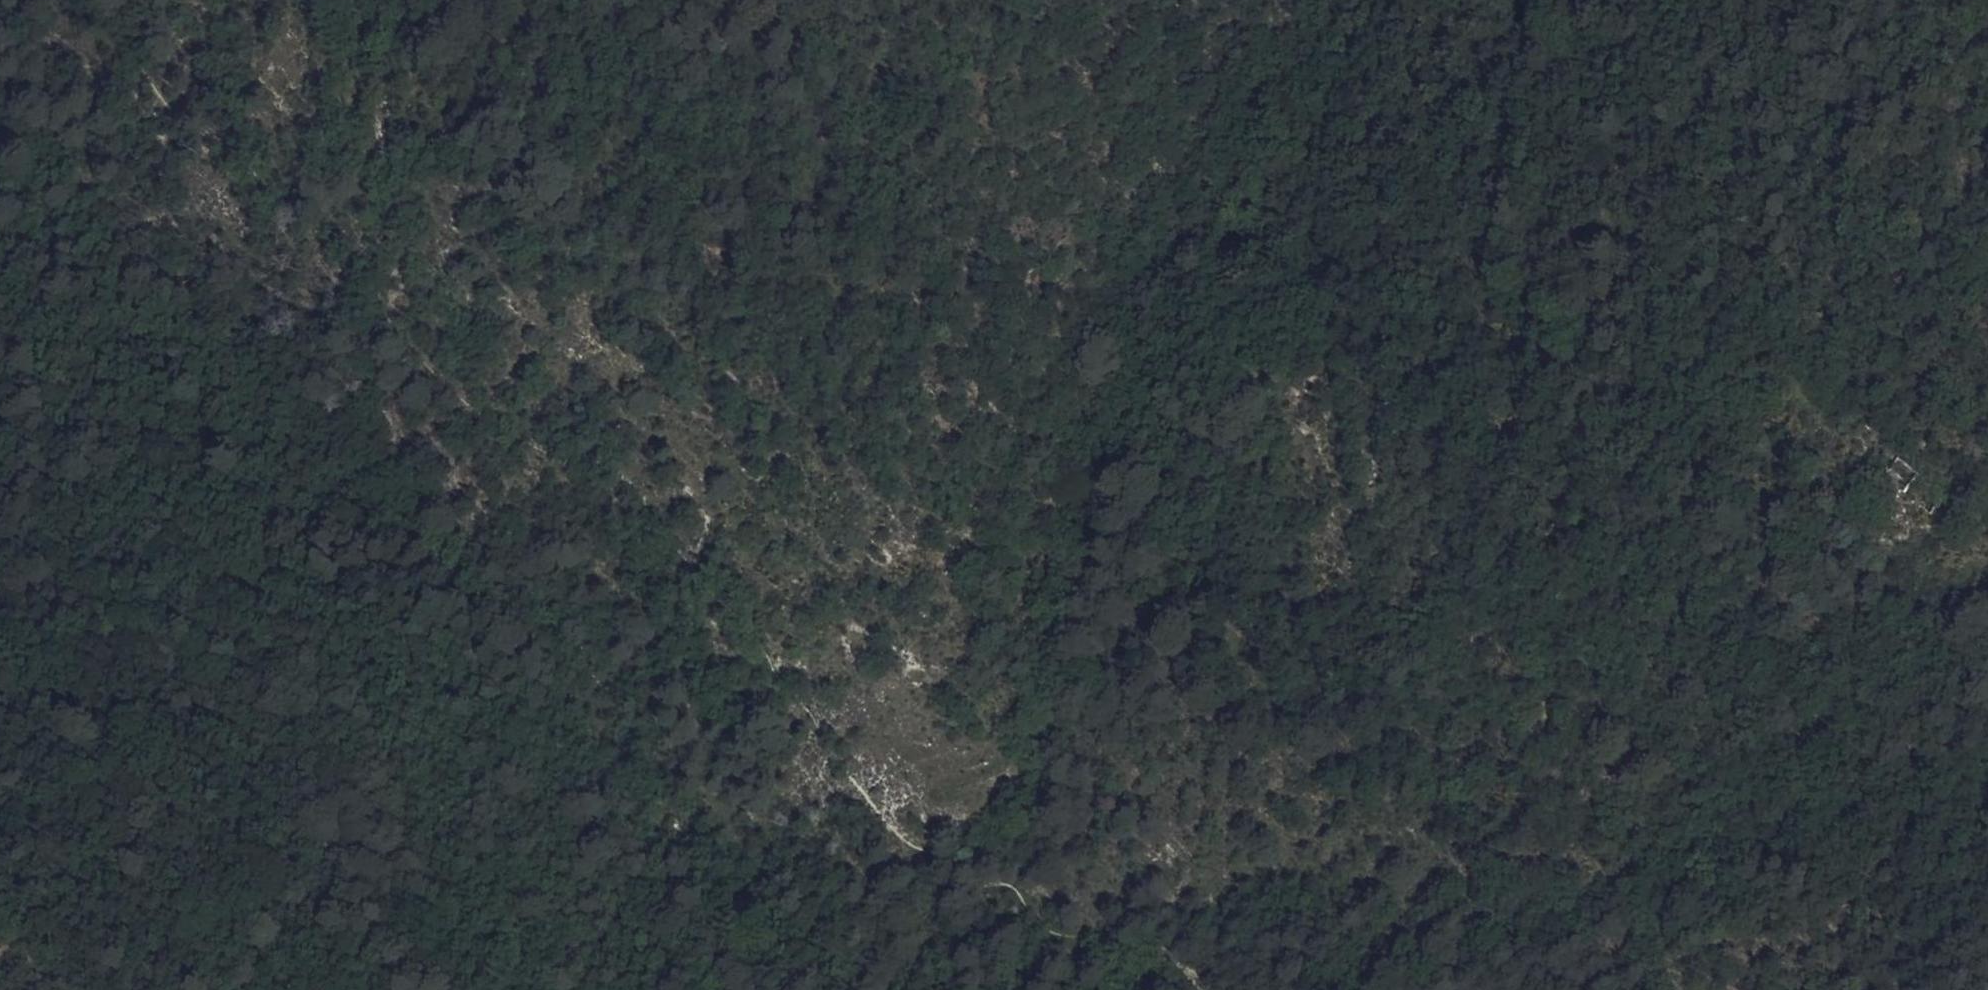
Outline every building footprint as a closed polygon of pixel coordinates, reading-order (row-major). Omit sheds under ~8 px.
[(1879,483),(1910,501),(1926,470),(1896,454),(1879,483)] [(1950,483),(1926,470),(1910,501),(1934,514),(1950,483)]
